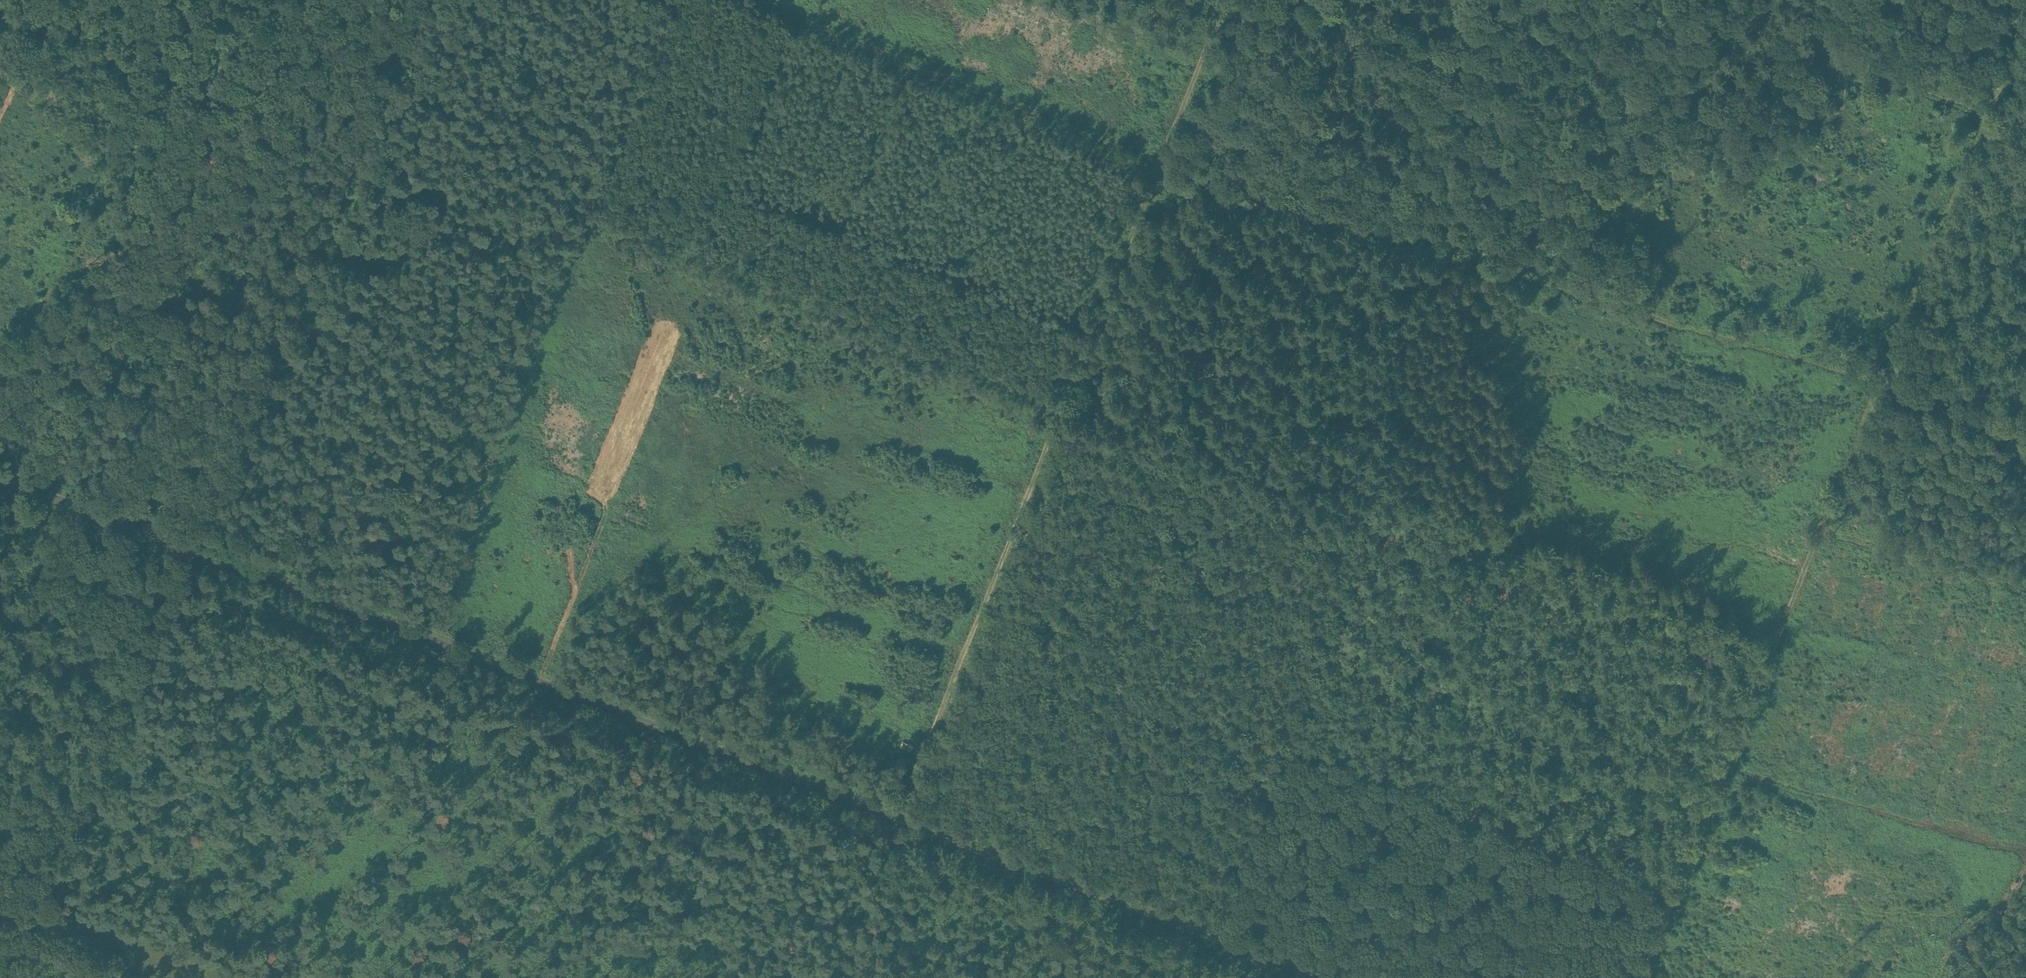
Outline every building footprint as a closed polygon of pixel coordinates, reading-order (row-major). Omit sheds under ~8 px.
[(903,732),(901,738),(913,742),(915,736),(903,732)]
